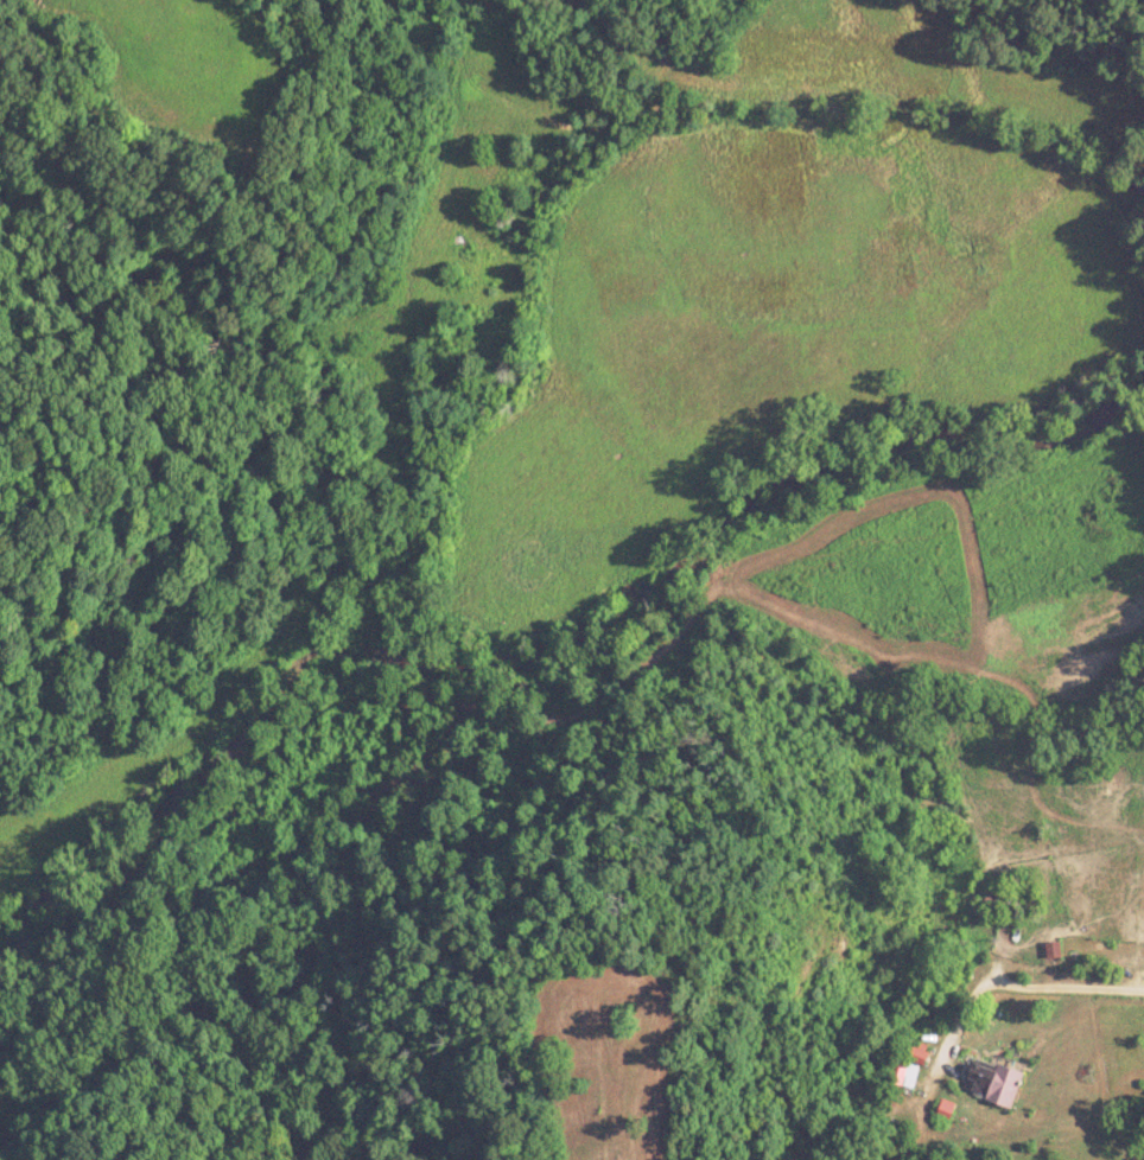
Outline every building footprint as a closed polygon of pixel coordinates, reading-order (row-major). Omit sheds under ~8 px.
[(1009,1110),(1023,1073),(997,1064),(992,1077),(972,1069),(962,1091),(1009,1110)]
